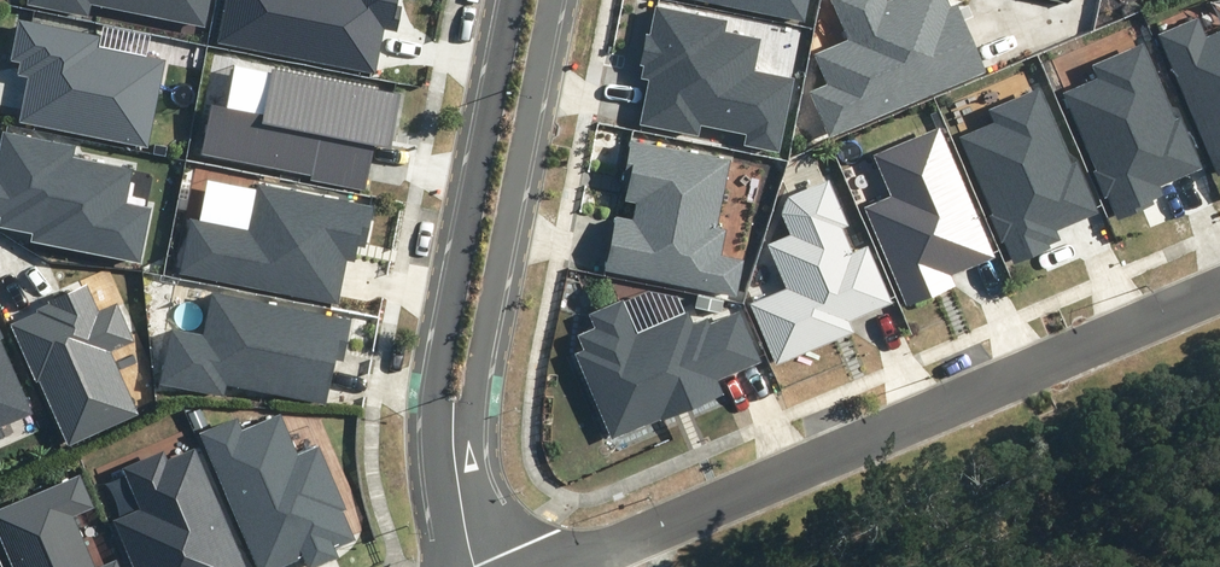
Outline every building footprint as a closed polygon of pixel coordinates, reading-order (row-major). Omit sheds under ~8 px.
[(210,0),(27,0),(26,4),(89,17),(91,5),(204,28),(210,0)] [(216,44),(375,75),(384,29),(397,32),(401,7),(395,6),(396,0),(225,0),(216,44)] [(805,22),(810,0),(696,0),(805,22)] [(830,138),(987,72),(977,49),(958,3),(951,6),(949,0),(892,0),(885,3),(884,0),(833,0),(850,41),(816,56),(828,85),(811,93),(830,138)] [(744,146),(779,153),(794,78),(755,71),(762,38),(726,31),(728,20),(656,6),(650,35),(646,34),(640,65),(644,66),(642,78),(649,80),(640,125),(699,136),(701,126),(746,135),(744,146)] [(1207,38),(1198,18),(1158,35),(1219,176),(1219,32),(1207,38)] [(19,122),(147,147),(165,61),(98,48),(101,35),(18,19),(10,60),(21,62),(18,75),(28,77),(19,122)] [(1200,168),(1145,40),(1089,64),(1095,78),(1063,92),(1097,170),(1092,172),(1105,199),(1108,198),(1118,219),(1153,204),(1151,199),(1162,194),(1158,186),(1200,168)] [(310,181),(366,191),(374,145),(391,149),(402,94),(272,70),(263,115),(211,105),(202,155),(311,175),(310,181)] [(988,109),(993,121),(958,136),(991,213),(989,214),(1000,242),(1003,240),(1013,264),(1051,247),(1050,245),(1062,239),(1058,230),(1101,212),(1077,156),(1070,159),(1040,87),(988,109)] [(994,257),(939,127),(873,155),(890,195),(864,206),(906,307),(956,286),(951,275),(994,257)] [(151,209),(126,204),(133,169),(74,157),(76,145),(3,131),(0,147),(0,217),(0,219),(0,227),(33,233),(31,242),(140,263),(151,209)] [(605,271),(737,298),(745,260),(722,256),(728,229),(717,227),(731,161),(632,140),(624,176),(631,178),(626,200),(637,202),(634,221),(616,217),(605,271)] [(750,303),(777,365),(853,332),(849,322),(893,302),(867,245),(853,251),(842,229),(849,226),(829,179),(787,197),(781,215),(789,235),(767,244),(786,289),(750,303)] [(374,206),(257,184),(249,230),(191,219),(180,273),(338,303),(346,261),(354,262),(357,247),(366,248),(374,206)] [(40,382),(68,446),(140,414),(112,351),(134,341),(117,302),(98,310),(86,283),(47,300),(49,304),(37,310),(38,312),(10,325),(36,384),(40,382)] [(342,361),(351,320),(211,292),(202,335),(171,329),(160,384),(224,396),(227,385),(326,405),(336,360),(342,361)] [(612,438),(724,395),(717,381),(762,363),(740,312),(710,325),(707,319),(694,325),(687,312),(637,335),(624,299),(589,314),(595,328),(578,334),(583,350),(575,353),(612,438)] [(4,436),(1,428),(34,413),(1,340),(4,338),(0,329),(0,438),(4,436)] [(239,416),(199,433),(256,566),(285,566),(304,559),(307,566),(315,566),(339,557),(335,547),(354,539),(342,510),(345,509),(318,445),(298,453),(281,412),(244,428),(239,416)] [(194,449),(167,460),(163,450),(122,468),(139,510),(114,520),(133,566),(245,566),(194,449)] [(79,475),(0,508),(0,538),(12,566),(95,566),(74,517),(94,508),(79,475)]
